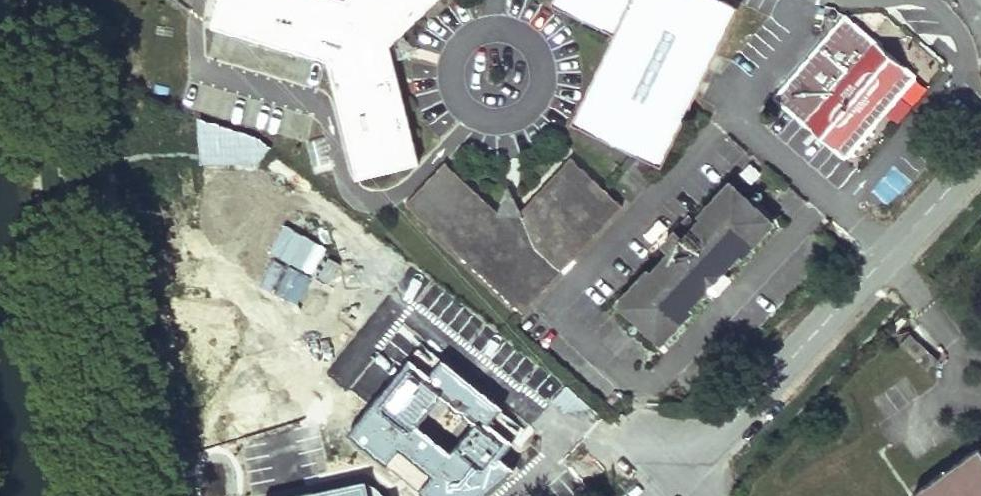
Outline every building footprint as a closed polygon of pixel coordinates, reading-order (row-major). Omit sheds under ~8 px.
[(207,21),(323,56),(352,175),(412,160),(384,41),(427,0),(214,0),(207,21)] [(552,4),(615,35),(572,125),(661,169),(739,9),(720,0),(553,0),(552,4)] [(916,81),(846,19),(775,99),(845,160),(916,81)] [(623,207),(572,158),(520,212),(501,213),(445,161),(406,203),(522,313),(623,207)] [(773,224),(730,183),(700,215),(702,218),(697,223),(688,215),(673,231),(675,232),(664,245),(671,252),(650,274),(647,271),(617,303),(660,344),(691,312),(688,309),(740,253),(743,256),(773,224)] [(501,213),(520,212),(509,196),(501,213)] [(907,332),(896,344),(925,371),(935,359),(907,332)] [(423,341),(369,408),(346,435),(422,495),(483,495),(511,470),(496,456),(525,422),(423,341)] [(908,492),(911,495),(980,495),(980,454),(975,446),(908,492)] [(286,495),(385,495),(365,479),(286,495)]
